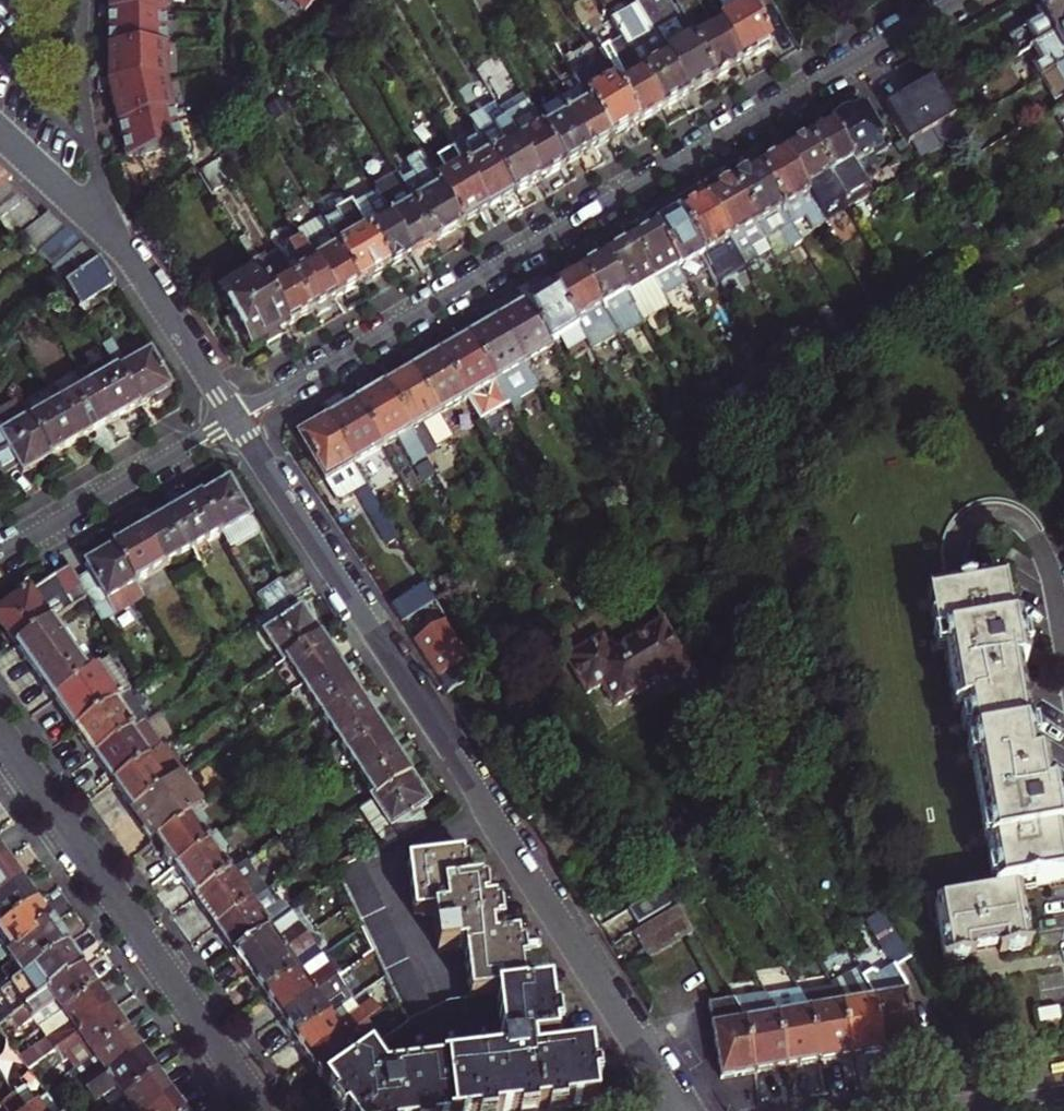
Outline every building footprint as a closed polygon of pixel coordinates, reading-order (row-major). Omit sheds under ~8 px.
[(114,1),(113,36),(112,66),(111,86),(115,110),(123,149),(127,175),(183,155),(169,84),(172,0),(114,0),(114,1)] [(307,17),(323,0),(289,0),(307,17)] [(632,6),(685,99),(700,91),(712,83),(671,11),(665,0),(652,8),(648,0),(642,0),(632,6)] [(671,11),(712,83),(727,75),(741,67),(703,0),(684,0),(686,2),(671,11)] [(741,67),(758,57),(771,50),(759,30),(765,27),(758,10),(752,6),(747,9),(742,0),(703,0),(741,67)] [(1046,45),(1063,35),(1063,0),(1051,0),(1054,4),(1041,11),(1048,22),(1037,28),(1046,45)] [(625,52),(638,75),(660,113),(673,106),(685,99),(632,6),(607,20),(625,52)] [(590,47),(600,65),(636,127),(647,121),(660,113),(638,75),(625,52),(607,20),(582,34),(590,47)] [(1029,33),(1036,46),(1039,50),(1041,49),(1046,45),(1037,28),(1029,33)] [(1063,72),(1063,35),(1046,45),(1041,49),(1051,66),(1037,73),(1043,84),(1063,72)] [(573,81),(600,65),(590,47),(562,63),(573,81)] [(573,81),(579,93),(608,143),(622,135),(636,127),(600,65),(573,81)] [(956,123),(932,83),(908,97),(884,111),(907,152),(956,123)] [(579,93),(557,107),(585,156),(593,152),(598,149),(608,143),(579,93)] [(518,97),(494,110),(537,184),(549,177),(561,170),(532,121),(518,97)] [(464,118),(476,140),(510,199),(523,192),(537,184),(494,110),(490,103),(464,118)] [(557,107),(532,121),(561,170),(572,163),(577,161),(585,156),(557,107)] [(861,113),(852,118),(856,123),(864,119),(861,113)] [(846,122),(832,130),(861,180),(877,169),(873,161),(885,154),(864,119),(856,123),(852,118),(846,122)] [(818,137),(809,143),(849,213),(872,200),(861,180),(832,130),(818,137)] [(472,162),(459,169),(485,214),(498,206),(505,202),(510,199),(476,140),(464,148),(468,155),(472,162)] [(797,150),(785,157),(826,227),(849,213),(809,143),(797,150)] [(443,176),(431,183),(457,229),(470,222),(478,218),(485,214),(459,169),(456,162),(449,151),(434,160),(443,176)] [(908,186),(922,178),(907,153),(893,160),(908,186)] [(472,162),(468,155),(456,162),(459,169),(472,162)] [(414,184),(401,191),(431,244),(444,237),(457,229),(431,183),(427,175),(416,157),(402,165),(414,184)] [(826,227),(785,157),(772,164),(758,172),(794,233),(808,225),(822,247),(833,241),(827,230),(821,233),(820,230),(826,227)] [(414,184),(402,165),(390,172),(394,179),(401,191),(414,184)] [(800,244),(794,233),(758,172),(747,179),(733,187),(768,247),(783,239),(789,251),(800,244)] [(377,204),(401,191),(394,179),(370,192),(377,204)] [(768,247),(733,187),(719,195),(706,202),(732,248),(747,273),(758,266),(752,257),(768,247)] [(0,189),(0,222),(22,207),(2,188),(0,189)] [(431,244),(401,191),(377,204),(409,257),(419,252),(431,244)] [(368,218),(356,224),(384,271),(395,265),(409,257),(377,204),(370,192),(358,200),(368,218)] [(368,218),(358,200),(346,206),(356,224),(368,218)] [(732,248),(706,202),(692,210),(680,217),(706,263),(732,248)] [(318,222),(319,224),(356,287),(371,279),(384,271),(356,224),(346,206),(318,222)] [(0,222),(0,234),(9,246),(16,241),(36,226),(22,207),(0,222)] [(706,263),(680,217),(666,225),(653,232),(680,278),(706,263)] [(45,220),(36,226),(16,241),(33,257),(61,235),(45,220)] [(295,237),(298,243),(332,301),(344,294),(356,287),(319,224),(295,237)] [(680,278),(653,232),(643,238),(629,246),(662,304),(686,290),(680,278)] [(61,235),(33,257),(49,272),(77,250),(61,235)] [(289,282),(308,315),(319,308),(324,305),(332,301),(298,243),(291,247),(295,256),(291,259),(300,276),(289,282)] [(662,304),(629,246),(616,253),(602,262),(640,329),(667,313),(662,304)] [(93,265),(77,250),(49,272),(65,286),(93,265)] [(590,268),(578,276),(615,340),(617,343),(640,329),(602,262),(590,268)] [(109,289),(93,265),(65,286),(80,310),(109,289)] [(248,268),(256,281),(284,329),(294,323),(308,315),(289,282),(276,290),(266,273),(261,275),(258,270),(256,271),(253,265),(248,268)] [(589,355),(615,340),(578,276),(564,283),(552,290),(589,355)] [(213,295),(227,319),(237,337),(243,347),(257,340),(259,343),(265,339),(284,329),(256,281),(237,292),(229,279),(214,287),(213,295)] [(571,365),(589,355),(552,290),(536,299),(522,307),(547,350),(559,343),(571,365)] [(549,353),(547,350),(522,307),(509,315),(494,324),(521,369),(549,353)] [(521,369),(494,324),(480,332),(465,341),(492,386),(505,407),(511,417),(521,411),(517,405),(536,393),(521,369)] [(492,386),(465,341),(453,347),(438,356),(465,401),(478,424),(505,407),(492,386)] [(115,369),(137,406),(147,400),(152,410),(159,406),(168,401),(164,391),(169,389),(149,354),(128,365),(125,360),(121,363),(109,344),(102,348),(115,369)] [(465,401),(438,356),(422,365),(408,373),(436,418),(465,401)] [(87,385),(89,387),(109,421),(126,412),(137,406),(115,369),(87,385)] [(436,418),(408,373),(396,380),(381,389),(409,434),(436,418)] [(89,387),(60,403),(81,438),(96,429),(109,421),(89,387)] [(409,434),(381,389),(368,396),(353,405),(380,450),(394,442),(405,458),(419,451),(409,434)] [(16,463),(21,472),(39,461),(52,454),(32,419),(19,397),(0,408),(0,473),(16,463)] [(60,403),(32,419),(52,454),(71,443),(81,438),(60,403)] [(380,450),(353,405),(342,411),(324,421),(351,467),(380,450)] [(444,432),(436,418),(409,434),(419,451),(431,443),(429,440),(444,432)] [(351,467),(324,421),(310,429),(296,437),(333,501),(339,503),(355,494),(369,519),(379,513),(351,467)] [(198,499),(219,535),(246,519),(226,483),(212,491),(198,499)] [(185,506),(168,515),(190,551),(219,535),(198,499),(185,506)] [(157,522),(140,531),(161,568),(190,551),(168,515),(157,522)] [(253,530),(246,519),(219,535),(225,546),(253,530)] [(111,547),(132,584),(161,568),(140,531),(128,537),(111,547)] [(74,583),(83,598),(89,608),(132,584),(111,547),(95,556),(82,563),(88,574),(74,583)] [(13,648),(49,622),(83,598),(74,583),(66,569),(22,596),(0,612),(0,629),(3,633),(13,648)] [(683,618),(697,610),(676,571),(648,587),(663,613),(676,606),(683,618)] [(1029,661),(1022,621),(1014,622),(1007,582),(929,595),(934,624),(941,623),(956,711),(964,710),(994,894),(935,904),(943,961),(976,956),(976,951),(1000,948),(1001,953),(1033,948),(1024,890),(1063,883),(1063,841),(1063,832),(1063,801),(1062,788),(1053,789),(1047,757),(1037,758),(1022,663),(1029,661)] [(256,599),(265,614),(281,603),(290,597),(281,583),(256,599)] [(422,585),(384,609),(395,626),(432,602),(422,585)] [(281,603),(265,614),(251,623),(279,665),(282,662),(318,639),(304,618),(298,610),(289,614),(281,603)] [(426,673),(443,699),(478,679),(444,621),(407,644),(426,673)] [(88,677),(49,622),(13,648),(30,671),(52,702),(88,677)] [(610,699),(616,709),(669,681),(677,694),(696,683),(664,626),(614,654),(606,640),(571,661),(591,696),(604,689),(610,699)] [(318,639),(282,662),(299,690),(335,665),(326,652),(318,639)] [(335,665),(299,690),(319,720),(355,695),(344,678),(335,665)] [(74,734),(114,706),(125,698),(103,667),(88,677),(52,702),(65,721),(74,734)] [(319,720),(337,746),(373,722),(364,708),(355,695),(319,720)] [(83,746),(91,758),(129,732),(132,730),(114,706),(74,734),(83,746)] [(337,746),(355,774),(392,750),(381,734),(373,722),(337,746)] [(148,759),(160,749),(142,723),(132,730),(129,732),(148,759)] [(129,732),(91,758),(101,772),(110,785),(148,759),(129,732)] [(355,774),(373,802),(410,777),(401,764),(392,750),(355,774)] [(148,759),(110,785),(122,801),(131,813),(166,788),(148,759)] [(423,796),(410,777),(373,802),(359,811),(383,847),(431,825),(422,811),(429,806),(423,796)] [(166,788),(131,813),(143,831),(152,844),(153,845),(194,816),(172,784),(166,788)] [(194,816),(153,845),(163,859),(172,872),(206,847),(197,833),(202,828),(194,816)] [(182,886),(193,901),(227,877),(215,860),(221,856),(212,843),(206,847),(172,872),(182,886)] [(324,1086),(343,1110),(599,1110),(591,1059),(552,1064),(551,1057),(549,1047),(558,1045),(550,991),(526,994),(518,941),(503,944),(502,939),(497,906),(485,908),(483,885),(468,888),(464,857),(410,865),(416,918),(434,915),(439,954),(464,950),(470,1000),(451,1002),(433,1011),(360,858),(333,870),(408,1027),(369,1055),(360,1062),(324,1086)] [(1,901),(19,889),(18,888),(11,877),(4,867),(0,870),(0,901),(1,901)] [(204,917),(213,930),(248,906),(255,900),(252,896),(245,901),(227,877),(193,901),(204,917)] [(34,909),(27,899),(19,889),(1,901),(0,901),(0,932),(34,909)] [(661,895),(627,915),(635,929),(669,910),(661,895)] [(224,945),(233,958),(274,928),(271,924),(264,928),(248,906),(213,930),(224,945)] [(241,969),(247,977),(266,965),(268,968),(286,957),(284,954),(306,938),(334,918),(327,907),(296,928),(289,917),(274,928),(233,958),(241,969)] [(4,961),(12,955),(14,957),(32,944),(29,940),(47,928),(41,919),(34,909),(0,932),(0,964),(4,961)] [(678,911),(633,935),(647,960),(692,935),(678,911)] [(868,927),(895,975),(912,964),(884,918),(868,927)] [(20,982),(30,975),(64,951),(57,941),(48,929),(47,928),(29,940),(32,944),(14,957),(12,955),(4,961),(20,982)] [(256,991),(262,1000),(298,976),(291,965),(313,949),(306,938),(284,954),(286,957),(268,968),(266,965),(247,977),(256,991)] [(30,975),(44,995),(60,983),(63,987),(80,975),(79,972),(70,960),(64,951),(30,975)] [(271,1012),(279,1025),(298,1011),(294,1005),(311,994),(313,997),(336,981),(344,975),(358,966),(349,953),(327,969),(305,985),(298,976),(262,1000),(271,1012)] [(320,959),(298,976),(305,985),(327,969),(320,959)] [(44,995),(30,975),(20,982),(0,996),(0,1014),(8,1025),(47,998),(44,995)] [(43,1016),(49,1026),(60,1018),(94,994),(87,984),(80,975),(63,987),(60,983),(44,995),(47,998),(8,1025),(15,1035),(43,1016)] [(875,978),(865,983),(876,1003),(885,1056),(900,1053),(915,1050),(905,990),(895,975),(884,981),(875,978)] [(286,1034),(293,1043),(343,1007),(351,1002),(336,981),(313,997),(311,994),(294,1005),(298,1011),(279,1025),(286,1034)] [(831,988),(834,994),(842,1008),(852,1061),(867,1059),(885,1056),(876,1003),(865,983),(864,982),(831,988)] [(94,994),(60,1018),(66,1027),(57,1035),(19,1063),(27,1074),(53,1057),(94,1030),(91,1026),(108,1014),(102,1005),(94,994)] [(764,999),(777,1020),(786,1071),(800,1069),(819,1066),(810,1014),(801,999),(798,994),(764,999)] [(801,999),(810,1014),(819,1066),(836,1063),(852,1061),(842,1008),(834,994),(801,999)] [(786,1071),(777,1020),(764,999),(732,1004),(744,1023),(753,1077),(771,1074),(786,1071)] [(351,1002),(343,1007),(350,1017),(358,1011),(351,1002)] [(344,1043),(342,1041),(366,1024),(378,1015),(370,1003),(358,1011),(350,1017),(343,1007),(293,1043),(301,1055),(307,1063),(324,1051),(327,1055),(344,1043)] [(709,1008),(721,1082),(753,1077),(744,1023),(732,1004),(709,1008)] [(1058,1010),(1040,1012),(1041,1021),(1059,1019),(1058,1010)] [(84,1052),(91,1060),(124,1036),(117,1026),(110,1016),(108,1014),(91,1026),(94,1030),(53,1057),(60,1068),(84,1052)] [(66,1027),(60,1018),(49,1026),(57,1035),(66,1027)] [(366,1024),(342,1041),(344,1043),(327,1055),(324,1051),(307,1063),(309,1065),(318,1077),(324,1086),(360,1062),(353,1052),(362,1045),(375,1036),(366,1024)] [(74,1086),(83,1098),(106,1082),(104,1079),(120,1069),(122,1072),(140,1059),(134,1050),(124,1036),(91,1060),(98,1070),(74,1086)] [(360,1062),(369,1055),(362,1045),(353,1052),(360,1062)] [(121,1104),(155,1080),(148,1069),(140,1059),(122,1072),(120,1069),(104,1079),(106,1082),(83,1098),(77,1102),(83,1110),(87,1110),(90,1109),(92,1110),(111,1110),(121,1104)] [(98,1070),(91,1060),(68,1076),(74,1086),(98,1070)] [(37,1071),(28,1077),(36,1087),(38,1091),(46,1084),(37,1071)] [(170,1101),(163,1090),(155,1080),(121,1104),(126,1110),(154,1110),(170,1101)] [(6,1090),(21,1110),(53,1110),(38,1091),(36,1087),(24,1096),(14,1083),(6,1090)] [(6,1090),(0,1094),(0,1104),(5,1110),(21,1110),(6,1090)] [(170,1101),(154,1110),(177,1110),(170,1101)]
